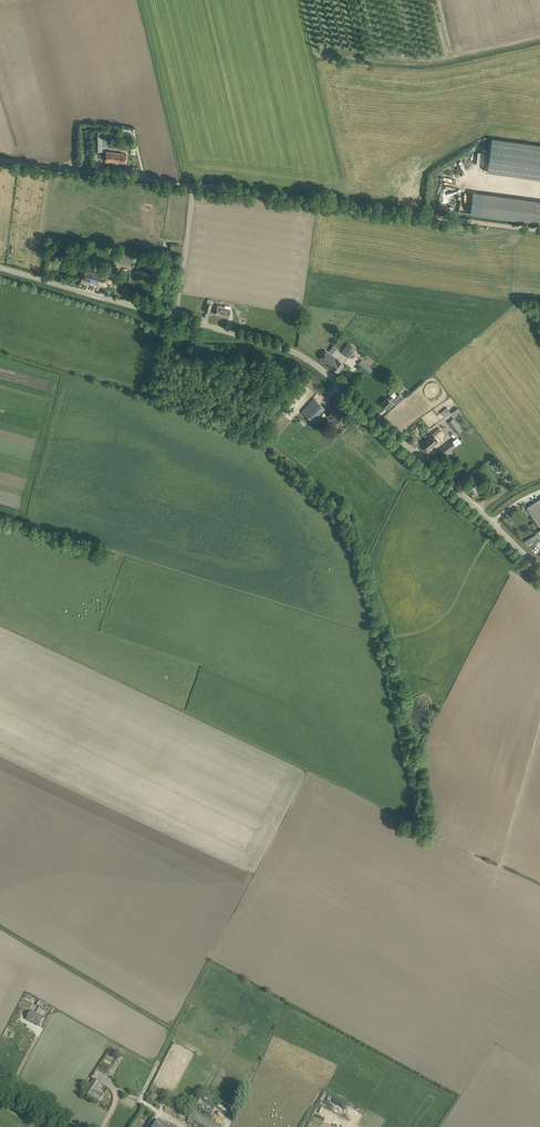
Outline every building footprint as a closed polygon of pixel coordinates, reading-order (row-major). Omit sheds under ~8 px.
[(103,151),(103,145),(109,145),(109,140),(110,140),(110,131),(93,131),(94,151),(103,151)] [(492,138),(488,171),(539,178),(539,144),(492,138)] [(126,163),(126,157),(127,154),(123,154),(123,153),(106,151),(105,162),(118,163),(118,162),(126,163)] [(473,166),(477,165),(472,154),(463,158),(465,161),(462,162),(467,173),(475,170),(473,166)] [(133,263),(133,262),(136,262),(137,254),(134,253),(134,254),(115,251),(114,260),(120,261),(133,263)] [(108,276),(103,275),(85,270),(82,281),(87,282),(87,281),(90,282),(90,283),(105,287),(108,276)] [(210,313),(212,304),(213,300),(208,298),(207,303),(204,311),(210,313)] [(228,318),(230,312),(231,310),(225,308),(225,306),(218,304),(215,314),(228,318)] [(349,358),(357,348),(349,342),(341,352),(349,358)] [(344,364),(326,350),(320,358),(332,367),(338,372),(344,364)] [(370,374),(373,370),(362,359),(358,363),(370,374)] [(394,398),(396,395),(391,390),(388,393),(390,395),(388,398),(387,397),(381,404),(387,409),(392,402),(391,401),(394,398)] [(325,408),(315,400),(314,398),(302,411),(303,413),(313,422),(315,420),(318,423),(321,419),(318,416),(325,408)] [(343,422),(340,419),(342,416),(339,413),(334,408),(331,412),(328,415),(336,422),(335,423),(335,424),(338,427),(339,427),(343,422)] [(453,419),(447,424),(453,431),(452,431),(454,433),(456,432),(457,434),(462,430),(461,429),(462,428),(458,423),(457,424),(453,419)] [(428,452),(432,449),(432,448),(439,442),(435,437),(442,431),(439,428),(421,444),(428,452)] [(459,437),(454,440),(457,446),(463,442),(459,437)] [(452,440),(439,450),(444,458),(448,455),(446,453),(456,446),(452,440)] [(475,493),(480,488),(472,481),(470,483),(467,486),(475,493)] [(492,481),(488,485),(490,487),(493,491),(497,487),(492,481)] [(532,504),(527,507),(539,526),(539,499),(532,504)] [(530,524),(535,531),(539,528),(534,521),(530,524)] [(526,541),(528,544),(533,541),(534,544),(539,540),(539,533),(539,532),(526,541)] [(42,1008),(45,1003),(39,1000),(36,1005),(42,1008)] [(40,1026),(42,1021),(44,1018),(31,1011),(26,1019),(40,1026)] [(103,1095),(96,1090),(101,1083),(94,1079),(84,1093),(99,1102),(102,1098),(103,1095)] [(153,1091),(149,1098),(154,1102),(159,1095),(158,1095),(158,1096),(153,1092),(153,1091)] [(204,1126),(222,1126),(193,1109),(187,1119),(188,1120),(187,1122),(190,1124),(193,1120),(204,1126)]
